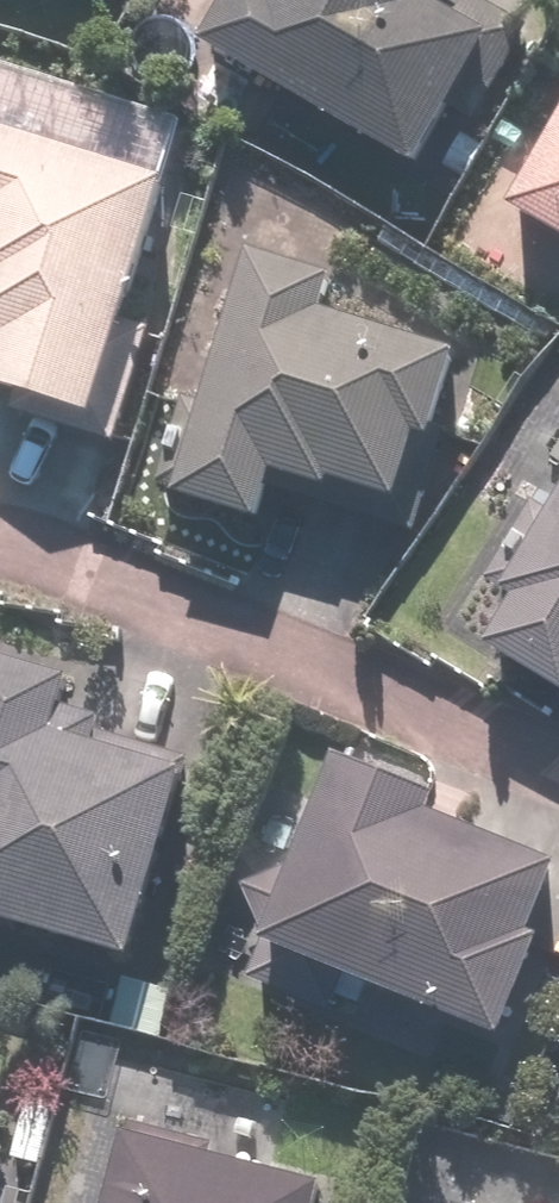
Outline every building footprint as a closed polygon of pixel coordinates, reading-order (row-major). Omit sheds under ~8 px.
[(179,54),(398,179),(437,112),(464,127),(526,20),(490,0),(210,0),(179,54)] [(462,257),(558,311),(558,81),(462,257)] [(0,146),(0,421),(113,455),(150,331),(123,323),(161,195),(0,146)] [(325,293),(230,268),(163,517),(250,541),(261,498),(308,511),(307,516),(405,542),(426,464),(415,461),(442,360),(316,326),(325,293)] [(541,513),(528,505),(468,604),(494,620),(466,666),(551,718),(558,705),(558,484),(541,513)] [(174,771),(125,758),(121,770),(82,759),(90,730),(49,719),(56,695),(0,680),(0,946),(117,978),(174,771)] [(412,813),(321,776),(237,985),(321,1019),(331,995),(483,1056),(527,947),(514,942),(542,873),(409,820),(412,813)] [(311,1198),(204,1173),(209,1151),(126,1131),(121,1150),(109,1147),(96,1202),(310,1202),(311,1198)]
